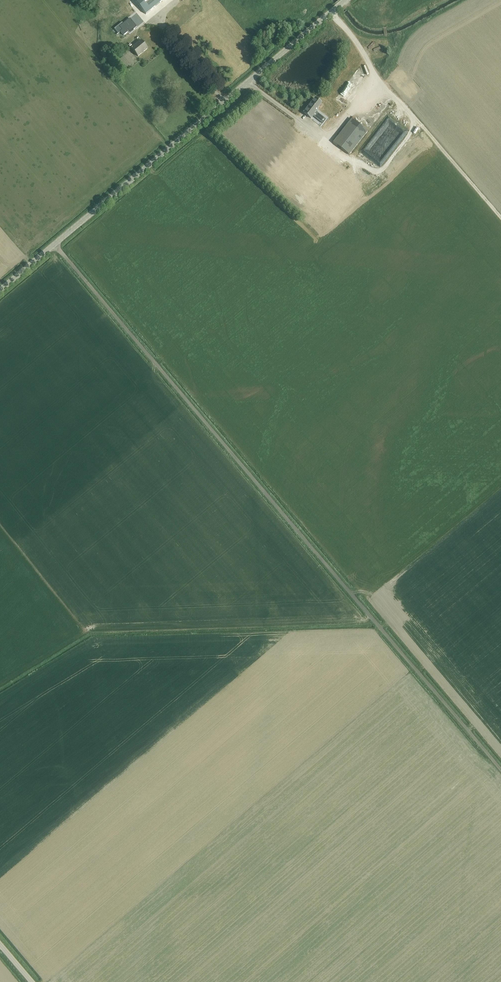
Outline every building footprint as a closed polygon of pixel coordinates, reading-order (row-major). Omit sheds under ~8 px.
[(146,14),(163,0),(134,0),(146,14)] [(130,18),(119,27),(122,30),(120,32),(123,36),(128,32),(127,31),(128,31),(130,33),(137,27),(130,18)] [(129,45),(138,57),(148,49),(138,37),(137,39),(139,42),(133,47),(130,44),(129,45)] [(354,93),(368,67),(360,63),(346,89),(354,93)] [(315,98),(304,113),(311,118),(313,116),(323,124),(325,121),(326,120),(325,119),(316,112),(318,109),(317,109),(321,103),(315,98)] [(333,143),(349,155),(368,131),(352,119),(333,143)] [(461,494),(468,488),(466,486),(459,492),(461,494)]
